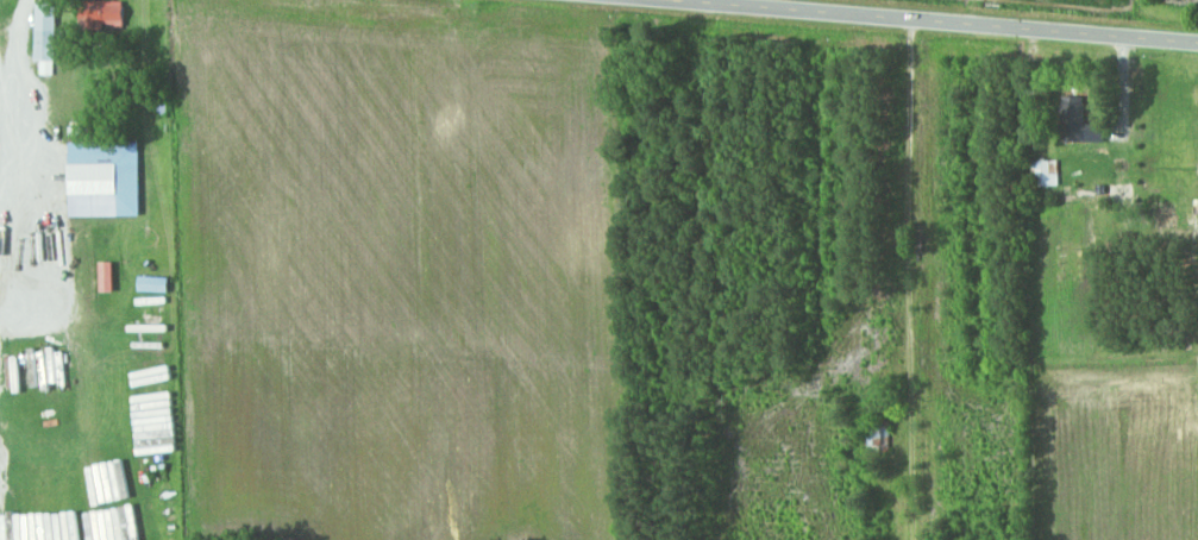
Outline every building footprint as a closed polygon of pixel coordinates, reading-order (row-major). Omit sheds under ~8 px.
[(86,25),(128,25),(128,2),(86,2),(86,25)] [(58,3),(37,3),(37,61),(58,61),(58,3)] [(1106,142),(1106,124),(1086,124),(1086,96),(1062,96),(1062,142),(1106,142)] [(1058,160),(1033,160),(1033,186),(1058,186),(1058,160)] [(121,194),(121,164),(73,164),(73,194),(121,194)]
